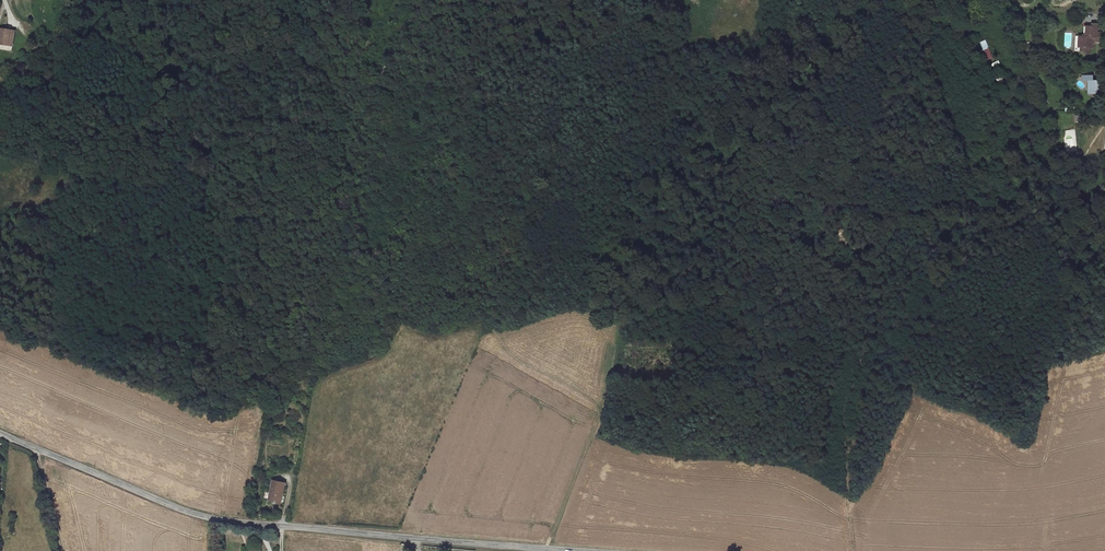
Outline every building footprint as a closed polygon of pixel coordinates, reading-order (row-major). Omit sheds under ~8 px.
[(1087,54),(1087,56),(1092,56),(1092,50),(1096,50),(1096,44),(1100,44),(1101,34),(1098,34),(1098,26),(1093,26),(1093,29),(1085,29),(1085,38),(1084,38),(1084,39),(1080,39),(1080,50),(1087,50),(1087,54)] [(16,29),(1,28),(0,41),(0,43),(15,45),(16,29)] [(1080,50),(1080,39),(1077,39),(1077,53),(1087,54),(1087,50),(1080,50)] [(987,61),(993,58),(984,40),(979,42),(987,61)] [(1092,82),(1092,93),(1103,93),(1102,81),(1095,81),(1095,76),(1083,76),(1084,82),(1092,82)] [(284,485),(273,483),(269,503),(283,506),(284,501),(281,500),(284,485)]
